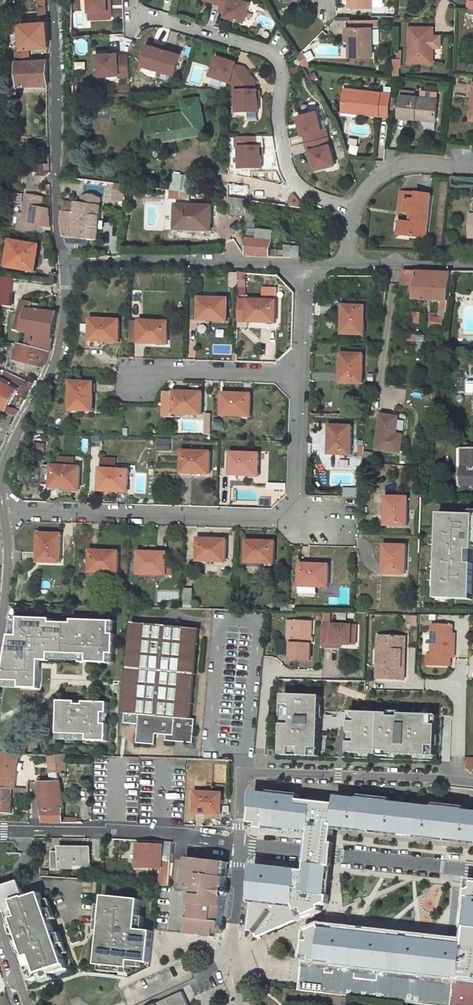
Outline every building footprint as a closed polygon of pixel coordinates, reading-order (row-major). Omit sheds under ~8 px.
[(90,18),(107,17),(107,0),(89,0),(90,18)] [(244,21),(250,2),(244,0),(221,0),(220,4),(218,10),(226,12),(225,15),(244,21)] [(40,6),(40,15),(48,15),(47,5),(40,6)] [(48,20),(22,22),(24,47),(31,47),(50,46),(48,20)] [(18,29),(17,22),(4,23),(2,29),(13,30),(18,29)] [(351,40),(351,57),(372,56),(372,26),(351,27),(351,40)] [(410,27),(409,61),(432,62),(433,27),(410,27)] [(157,46),(148,44),(142,64),(175,74),(181,53),(172,51),(173,48),(157,44),(157,46)] [(32,59),(31,47),(24,47),(15,48),(16,59),(19,59),(32,59)] [(303,50),(297,56),(301,61),(308,61),(303,50)] [(118,52),(97,53),(97,74),(118,73),(118,76),(128,76),(128,54),(118,55),(118,52)] [(19,59),(21,85),(49,85),(48,58),(32,59),(19,59)] [(236,64),(217,58),(211,77),(230,83),(233,87),(249,75),(245,69),(235,66),(236,64)] [(235,90),(235,113),(257,113),(257,92),(254,92),(254,82),(249,75),(233,87),(235,90)] [(391,94),(345,89),(343,108),(360,109),(360,112),(389,116),(391,94)] [(399,116),(418,118),(419,114),(424,115),(427,119),(436,120),(438,99),(415,97),(415,92),(402,90),(399,116)] [(148,121),(154,157),(167,155),(165,142),(189,138),(188,129),(204,126),(200,99),(183,101),(186,115),(148,121)] [(322,129),(316,110),(297,115),(302,135),(303,135),(305,142),(328,136),(325,128),(322,129)] [(204,126),(188,129),(189,138),(206,134),(204,126)] [(312,158),(315,169),(335,164),(328,136),(305,142),(308,150),(310,150),(312,158)] [(240,148),(241,169),(262,169),(261,147),(259,147),(258,137),(237,137),(237,148),(240,148)] [(187,192),(194,193),(195,178),(174,175),(172,190),(178,191),(187,192)] [(82,192),(102,195),(103,181),(84,180),(82,192)] [(126,184),(109,182),(107,195),(124,197),(126,184)] [(165,198),(177,200),(178,191),(172,190),(166,189),(165,198)] [(177,200),(187,201),(187,192),(178,191),(177,200)] [(409,223),(403,222),(402,235),(427,237),(431,195),(401,192),(399,211),(410,213),(414,213),(413,223),(409,223)] [(29,196),(26,222),(23,221),(21,232),(41,234),(44,198),(29,196)] [(230,197),(230,215),(246,215),(246,213),(246,208),(247,199),(230,197)] [(80,215),(100,217),(101,206),(81,204),(80,215)] [(177,205),(176,226),(192,227),(192,230),(210,231),(211,206),(177,205)] [(64,237),(98,239),(100,217),(80,215),(64,213),(62,224),(64,237)] [(272,249),(274,232),(259,231),(259,229),(255,229),(256,214),(254,214),(246,213),(246,215),(245,253),(245,257),(299,258),(299,244),(288,244),(287,247),(286,247),(286,250),(272,249)] [(38,271),(42,245),(15,241),(11,267),(38,271)] [(417,286),(415,298),(441,300),(449,301),(453,273),(405,270),(403,284),(417,286)] [(13,307),(14,291),(16,278),(0,276),(0,305),(13,307)] [(388,291),(380,290),(379,303),(386,304),(388,291)] [(228,320),(229,298),(201,297),(200,317),(209,318),(209,319),(228,320)] [(278,300),(249,299),(248,321),(268,321),(269,320),(277,320),(278,300)] [(344,304),(343,333),(357,334),(366,334),(366,318),(370,318),(371,299),(348,299),(348,304),(344,304)] [(441,300),(439,317),(447,318),(449,301),(441,300)] [(32,311),(30,311),(25,332),(32,333),(53,338),(58,311),(42,309),(43,304),(34,303),(33,309),(32,309),(32,311)] [(439,317),(433,316),(431,326),(446,328),(447,318),(439,317)] [(416,352),(421,318),(412,317),(408,351),(416,352)] [(120,341),(121,320),(92,319),(92,339),(101,339),(101,341),(120,341)] [(169,321),(141,320),(141,342),(160,342),(160,341),(169,341),(169,321)] [(11,369),(25,372),(27,363),(44,367),(50,351),(53,338),(32,333),(28,347),(22,346),(18,360),(13,359),(11,369)] [(363,382),(365,353),(343,353),(342,373),(343,373),(343,381),(363,382)] [(0,380),(0,407),(8,411),(18,414),(21,409),(11,407),(18,393),(7,388),(9,385),(13,387),(14,384),(3,378),(1,381),(0,380)] [(93,410),(94,382),(73,381),(73,389),(72,389),(71,409),(93,410)] [(19,390),(13,387),(9,385),(7,388),(18,393),(19,390)] [(202,413),(203,392),(175,391),(174,410),(183,411),(182,413),(202,413)] [(251,393),(223,392),(222,414),(242,415),(243,413),(251,413),(251,393)] [(399,417),(383,415),(378,448),(402,451),(403,434),(397,433),(399,417)] [(352,454),(353,426),(331,425),(330,445),(331,445),(331,453),(352,454)] [(463,448),(463,469),(461,469),(461,485),(472,485),(472,448),(463,448)] [(211,473),(211,452),(183,450),(182,470),(191,470),(191,472),(211,473)] [(259,454),(232,452),(231,474),(250,474),(250,473),(259,473),(259,454)] [(59,456),(58,465),(67,465),(67,457),(59,456)] [(67,465),(58,465),(54,465),(52,485),(61,485),(61,487),(81,488),(82,466),(75,466),(76,457),(67,457),(67,465)] [(52,485),(54,465),(46,464),(44,484),(52,485)] [(129,469),(101,467),(100,489),(120,490),(120,489),(128,489),(129,469)] [(408,525),(409,497),(387,496),(386,515),(388,515),(388,524),(408,525)] [(472,600),(472,514),(440,513),(438,599),(472,600)] [(61,562),(62,533),(40,532),(39,552),(41,553),(41,561),(61,562)] [(227,561),(227,539),(199,538),(198,558),(207,559),(207,560),(227,561)] [(276,541),(247,540),(246,561),(266,562),(266,561),(275,561),(276,541)] [(406,573),(407,546),(385,545),(385,564),(386,564),(386,573),(406,573)] [(119,573),(120,550),(91,550),(90,570),(98,570),(98,572),(119,573)] [(168,552),(139,551),(139,573),(159,574),(159,572),(167,573),(168,552)] [(329,586),(329,564),(301,563),(301,584),(309,584),(309,585),(329,586)] [(185,608),(193,608),(193,591),(186,591),(185,608)] [(119,663),(120,622),(14,619),(12,689),(45,690),(46,661),(119,663)] [(193,722),(201,628),(134,622),(126,722),(140,723),(139,742),(156,743),(157,733),(168,734),(167,740),(194,742),(196,722),(193,722)] [(310,661),(310,623),(294,623),(294,645),(290,645),(290,661),(310,661)] [(454,633),(455,625),(434,624),(433,655),(429,655),(429,665),(452,665),(453,657),(456,657),(457,647),(454,647),(454,633)] [(331,644),(339,644),(350,644),(350,635),(355,635),(355,626),(323,626),(323,648),(331,648),(331,644)] [(406,646),(406,636),(378,635),(378,647),(381,647),(381,666),(378,666),(378,678),(405,678),(405,666),(402,666),(403,646),(406,646)] [(112,742),(113,703),(62,702),(62,741),(112,742)] [(308,745),(329,745),(330,723),(293,721),(292,748),(308,748),(308,745)] [(384,731),(383,751),(412,753),(413,731),(384,731)] [(421,756),(441,756),(442,732),(413,731),(412,753),(421,753),(421,756)] [(21,753),(4,752),(0,775),(0,787),(14,788),(21,753)] [(56,755),(48,755),(51,781),(60,780),(59,773),(56,755)] [(67,773),(64,755),(56,755),(59,773),(67,773)] [(64,817),(63,800),(64,800),(60,780),(51,781),(40,781),(41,795),(45,822),(64,822),(79,822),(79,817),(64,817)] [(13,812),(14,795),(19,796),(29,797),(30,789),(24,788),(14,788),(0,787),(0,812),(13,812)] [(472,846),(472,813),(467,813),(468,809),(437,805),(436,809),(392,803),(393,799),(362,795),(361,799),(339,796),(338,805),(301,800),(302,794),(271,791),(271,794),(257,792),(251,827),(311,835),(309,852),(306,872),(255,867),(247,931),(252,931),(258,933),(259,937),(324,909),(323,906),(330,903),(333,880),(330,880),(333,855),(336,829),(472,846)] [(221,814),(222,793),(197,792),(196,811),(205,812),(205,813),(221,814)] [(164,845),(138,843),(136,865),(160,867),(160,883),(169,884),(172,841),(164,841),(164,845)] [(52,867),(90,868),(91,854),(85,853),(85,846),(60,846),(60,851),(53,851),(52,867)] [(43,847),(35,847),(35,862),(44,862),(43,847)] [(191,895),(193,898),(191,900),(189,916),(193,917),(190,939),(218,942),(219,935),(223,935),(232,863),(185,858),(182,892),(191,893),(191,895)] [(405,1001),(436,1004),(440,1004),(472,1004),(472,880),(471,880),(465,925),(468,926),(466,941),(320,925),(308,932),(305,960),(316,961),(315,970),(324,971),(330,971),(328,993),(405,1001)] [(142,928),(145,896),(124,894),(121,926),(142,928)] [(17,909),(20,934),(39,932),(36,908),(17,909)] [(324,971),(321,992),(328,993),(330,971),(324,971)] [(182,991),(151,1004),(189,1004),(182,991)]
